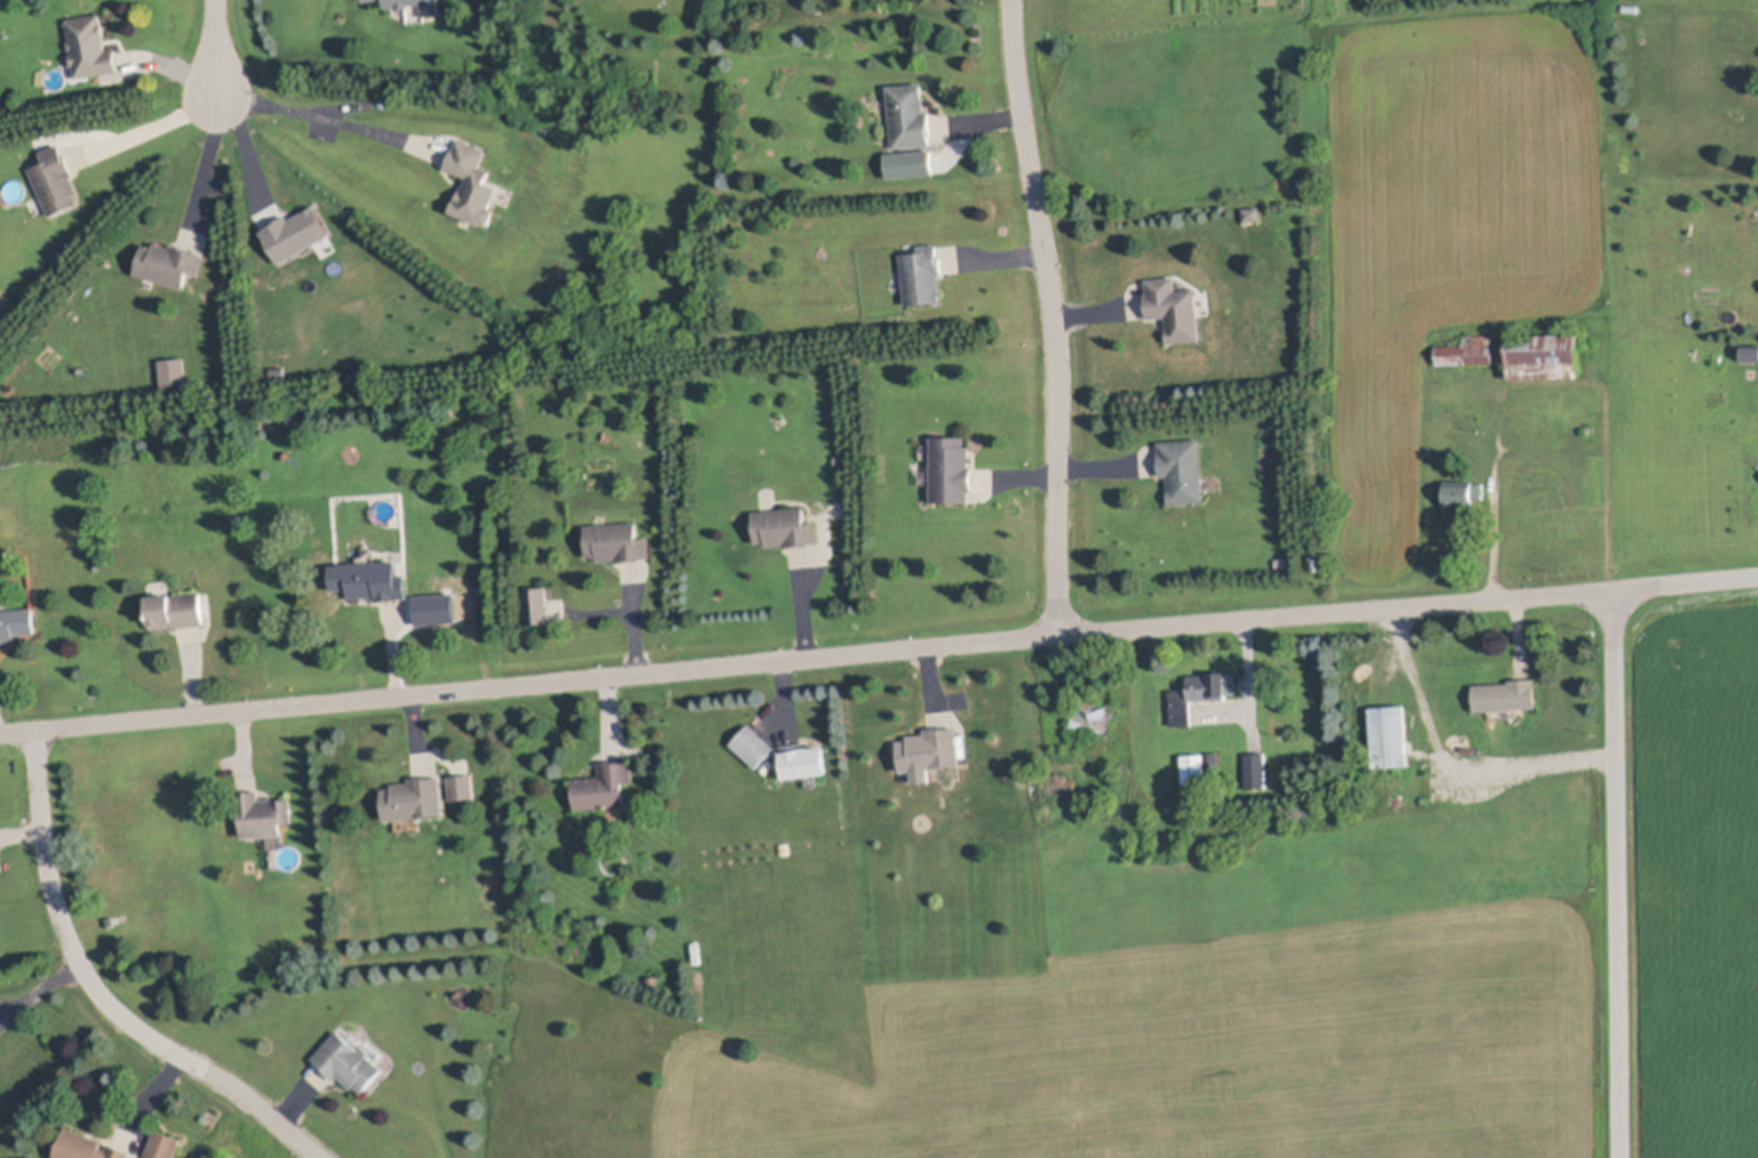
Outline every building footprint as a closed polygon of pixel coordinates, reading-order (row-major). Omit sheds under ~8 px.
[(385,6),(385,0),(439,0),(440,14),(423,15),(422,2),(410,4),(410,6),(397,7),(396,5),(385,6)] [(102,13),(107,49),(118,48),(120,70),(77,77),(76,64),(73,65),(71,54),(74,52),(73,48),(71,49),(70,43),(73,43),(68,18),(102,13)] [(922,83),(925,112),(931,111),(932,134),(931,134),(932,145),(894,147),(889,86),(922,83)] [(499,188),(491,207),(496,209),(489,226),(484,224),(483,225),(452,212),(450,212),(456,197),(459,197),(462,188),(464,189),(470,177),(447,168),(454,150),(460,138),(489,150),(481,166),(491,170),(486,182),(499,188)] [(59,144),(64,152),(65,152),(76,175),(73,176),(80,193),(76,195),(80,203),(51,216),(30,169),(45,163),(40,152),(59,144)] [(889,178),(936,176),(935,152),(888,153),(889,178)] [(1262,220),(1245,221),(1243,208),(1260,206),(1262,220)] [(331,239),(316,207),(289,219),(288,218),(262,230),(276,263),(331,239)] [(156,243),(171,247),(172,245),(196,252),(196,253),(206,256),(200,276),(189,272),(184,288),(136,273),(144,244),(153,246),(156,243)] [(938,244),(939,254),(941,254),(943,275),(939,276),(941,302),(907,306),(902,254),(920,252),(919,245),(938,244)] [(1176,276),(1177,289),(1195,287),(1199,338),(1168,341),(1166,315),(1148,316),(1146,291),(1148,291),(1147,278),(1176,276)] [(1493,364),(1436,364),(1436,346),(1464,345),(1463,335),(1493,334),(1493,364)] [(1579,378),(1508,379),(1507,335),(1577,334),(1579,378)] [(1743,348),(1743,363),(1757,363),(1757,349),(1743,348)] [(1707,357),(1703,364),(1694,359),(1697,352),(1707,357)] [(188,385),(162,388),(158,360),(184,357),(188,385)] [(965,436),(965,447),(970,447),(970,467),(973,467),(973,490),(970,490),(970,502),(932,502),(932,438),(965,436)] [(1199,439),(1204,502),(1171,504),(1168,476),(1161,477),(1158,442),(1199,439)] [(850,465),(836,465),(836,455),(850,455),(850,465)] [(1485,483),(1485,499),(1474,498),(1473,511),(1445,511),(1445,480),(1473,480),(1473,482),(1485,483)] [(805,506),(806,524),(818,523),(819,543),(809,545),(809,546),(786,548),(785,545),(768,546),(767,542),(757,543),(754,511),(805,506)] [(242,524),(229,524),(229,516),(242,516),(242,524)] [(637,522),(638,539),(649,537),(651,559),(641,559),(641,561),(617,562),(617,559),(599,561),(599,556),(588,558),(586,525),(637,522)] [(398,561),(399,575),(408,575),(409,598),(378,600),(378,596),(351,599),(348,566),(398,561)] [(550,621),(527,622),(524,587),(548,586),(550,621)] [(174,628),(151,630),(147,598),(200,592),(203,624),(174,628)] [(419,625),(459,624),(458,595),(418,597),(419,625)] [(15,641),(0,642),(0,610),(34,608),(36,634),(15,635),(15,641)] [(1123,669),(1101,672),(1099,656),(1121,655),(1123,669)] [(1191,724),(1172,724),(1171,688),(1189,687),(1187,673),(1209,673),(1236,672),(1237,693),(1227,693),(1227,696),(1227,698),(1191,699),(1191,724)] [(1537,707),(1475,711),(1474,685),(1510,682),(1510,680),(1536,679),(1537,707)] [(1113,726),(1083,729),(1080,698),(1111,696),(1113,726)] [(1410,763),(1375,766),(1371,706),(1405,704),(1410,763)] [(750,724),(775,748),(802,743),(804,749),(811,748),(811,749),(824,747),(828,775),(786,781),(782,757),(782,756),(767,759),(757,768),(731,744),(750,724)] [(946,726),(946,729),(957,728),(962,764),(930,768),(932,783),(915,786),(913,773),(902,774),(899,742),(909,741),(908,736),(926,734),(926,729),(939,728),(946,726)] [(1205,780),(1184,781),(1182,754),(1203,753),(1205,780)] [(1218,753),(1218,769),(1209,769),(1209,753),(1218,753)] [(1267,787),(1247,788),(1246,753),(1266,753),(1267,787)] [(613,761),(613,763),(631,762),(632,783),(624,783),(625,806),(576,810),(574,779),(601,776),(600,762),(613,761)] [(475,797),(452,799),(449,776),(473,774),(475,797)] [(430,776),(431,778),(441,778),(445,816),(417,818),(417,819),(385,822),(383,789),(393,788),(392,783),(410,782),(410,778),(430,776)] [(259,791),(259,799),(275,798),(275,800),(290,799),(292,822),(281,823),(282,835),(244,838),(241,812),(237,813),(235,793),(259,791)] [(792,854),(782,855),(781,843),(790,842),(792,854)] [(660,988),(650,989),(650,977),(660,976),(660,988)] [(384,1070),(365,1093),(355,1084),(353,1088),(340,1076),(336,1080),(314,1059),(339,1030),(384,1070)] [(131,1152),(129,1157),(55,1157),(67,1127),(103,1140),(101,1146),(108,1150),(111,1144),(131,1152)] [(183,1139),(175,1157),(157,1157),(147,1154),(158,1128),(183,1139)]
